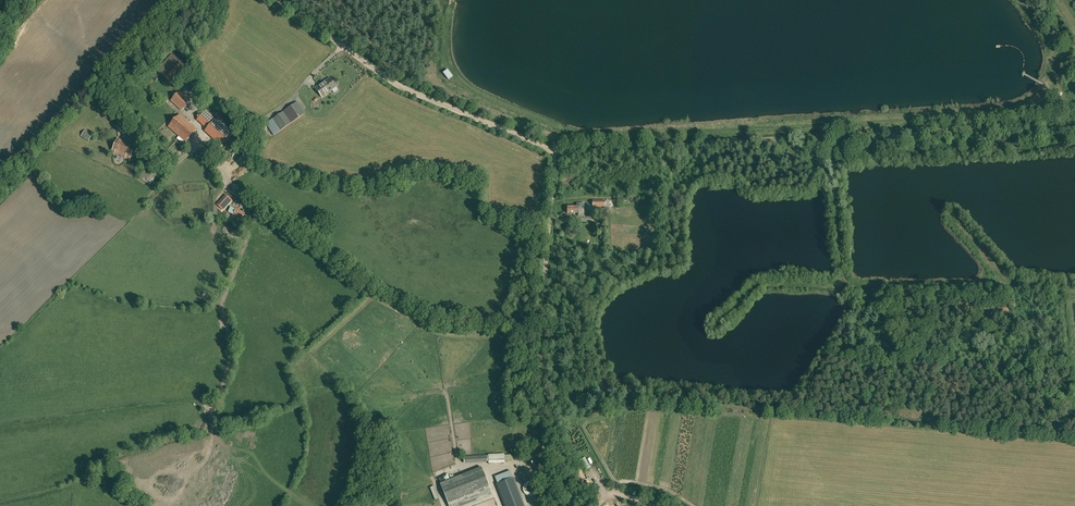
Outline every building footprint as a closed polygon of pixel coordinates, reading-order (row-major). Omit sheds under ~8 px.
[(156,70),(169,81),(184,65),(171,54),(156,70)] [(443,73),(448,80),(453,77),(447,69),(443,73)] [(322,98),(337,88),(330,78),(315,88),(322,98)] [(171,101),(181,110),(190,101),(179,92),(171,101)] [(274,136),(305,114),(297,102),(266,124),(274,136)] [(179,114),(169,127),(186,142),(196,130),(179,114)] [(207,128),(206,130),(209,132),(222,144),(234,131),(217,116),(216,118),(207,128)] [(79,135),(89,141),(93,135),(84,129),(79,135)] [(112,152),(130,159),(136,146),(118,138),(112,152)] [(140,177),(150,184),(158,173),(147,166),(140,177)] [(222,207),(230,198),(226,194),(218,203),(222,207)] [(232,208),(233,207),(229,205),(227,208),(230,209),(229,210),(231,211),(229,214),(238,219),(237,221),(240,223),(245,213),(236,209),(236,210),(232,208)] [(505,463),(505,455),(505,454),(488,455),(488,464),(505,463)] [(464,464),(488,462),(487,455),(464,457),(464,464)] [(449,505),(463,505),(492,494),(482,467),(440,484),(449,505)] [(497,484),(506,505),(524,505),(513,478),(497,484)] [(435,486),(431,487),(436,500),(440,498),(435,486)]
